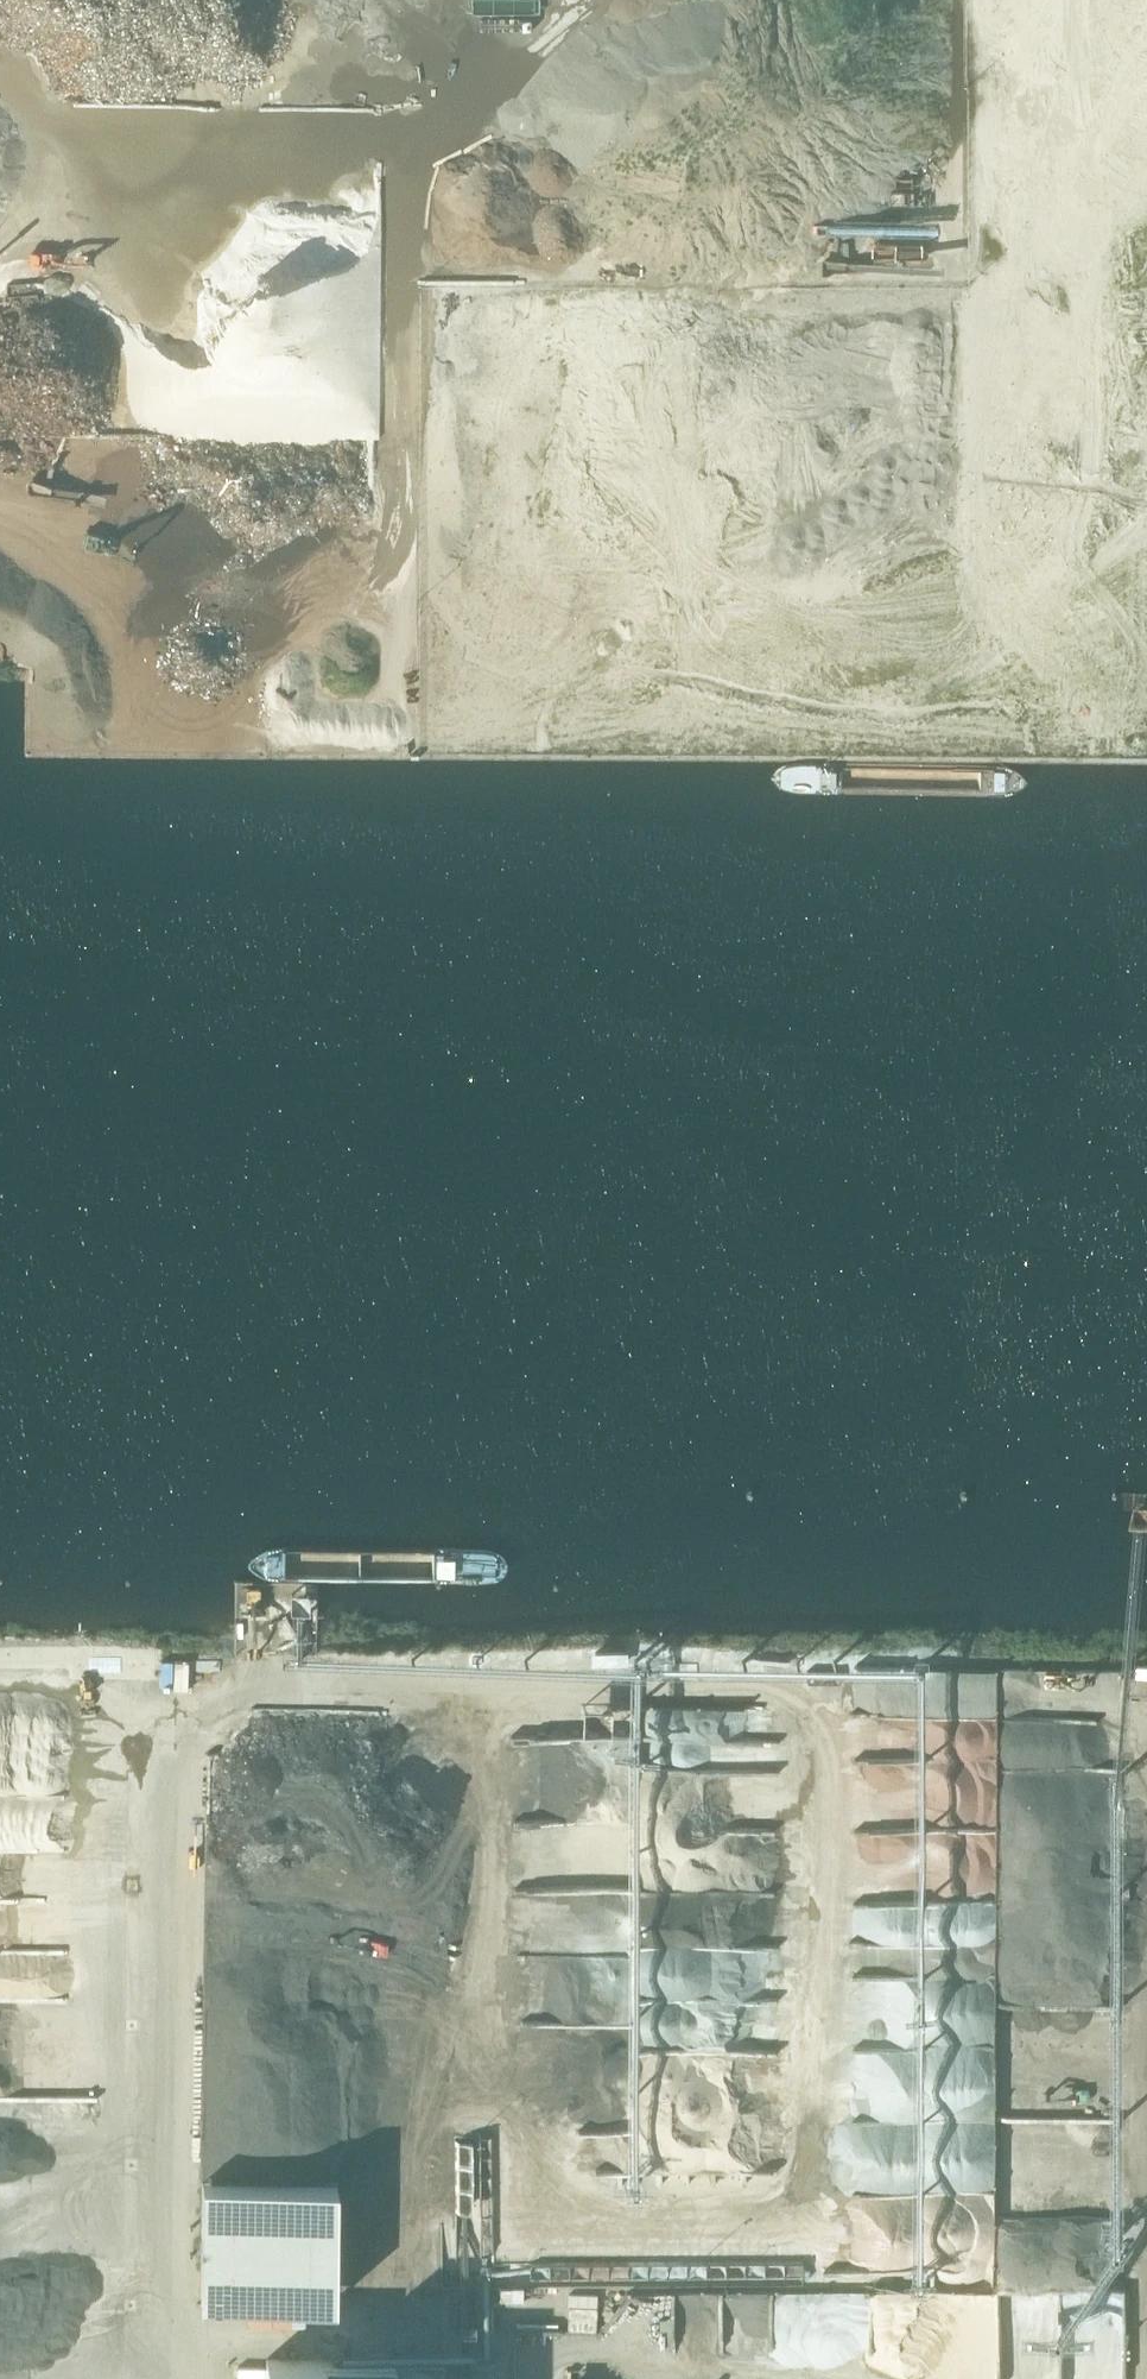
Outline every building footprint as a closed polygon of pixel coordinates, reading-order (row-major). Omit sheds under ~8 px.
[(249,551),(250,349),(220,349),(219,408),(189,408),(188,489),(189,489),(219,490),(219,551),(233,551),(249,551)] [(393,419),(392,360),(339,361),(340,421),(393,419)] [(511,413),(511,373),(465,373),(465,413),(511,413)] [(464,409),(464,381),(422,381),(422,409),(464,409)] [(118,452),(118,408),(86,409),(86,452),(118,452)] [(297,430),(295,477),(322,479),(325,432),(297,430)] [(850,480),(850,452),(812,452),(812,480),(850,480)] [(145,456),(146,475),(172,474),(171,455),(145,456)] [(219,551),(219,490),(189,489),(188,551),(219,551)] [(110,502),(111,521),(142,520),(141,501),(110,502)] [(233,589),(233,551),(219,551),(218,590),(233,589)] [(171,1684),(172,1655),(160,1654),(159,1684),(171,1684)] [(995,2186),(995,1665),(926,1665),(926,1696),(908,1701),(908,1709),(847,1709),(847,1776),(855,1803),(855,1811),(856,1814),(864,1814),(864,1932),(874,1932),(877,1942),(891,1942),(877,1946),(877,1966),(907,1966),(871,1977),(873,1977),(873,1996),(854,2001),(854,2190),(918,2190),(931,2236),(956,2236),(962,2235),(962,2196),(995,2186)] [(647,1983),(648,2045),(733,2044),(733,1999),(730,1999),(730,1949),(643,1950),(644,1983),(647,1983)] [(336,2179),(203,2178),(202,2296),(335,2297),(336,2179)] [(394,2359),(266,2358),(266,2378),(394,2378),(394,2359)]
